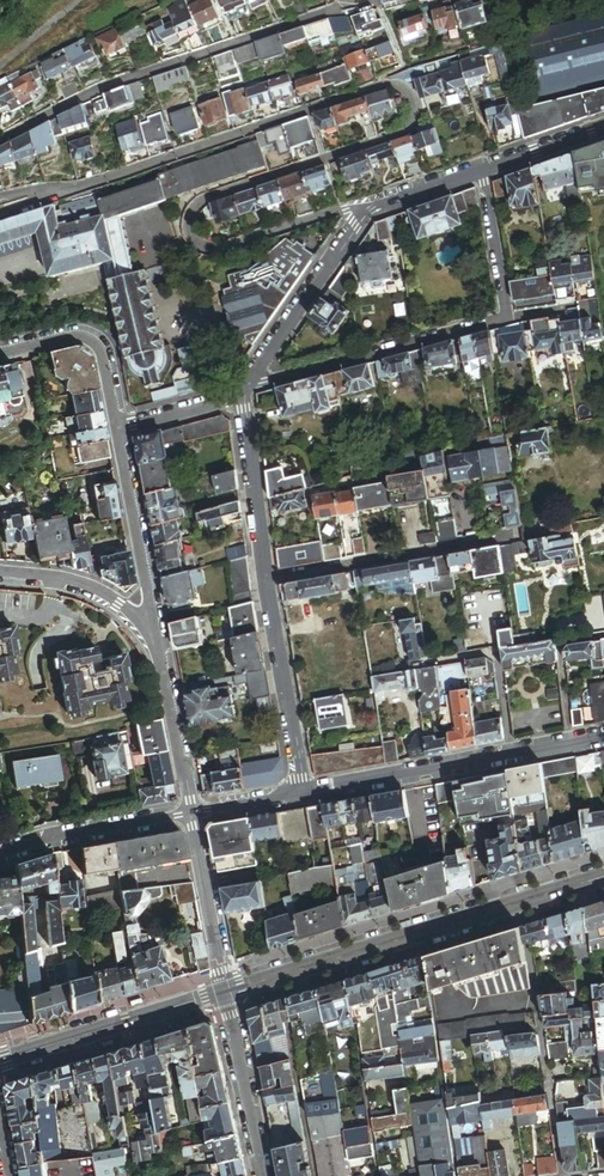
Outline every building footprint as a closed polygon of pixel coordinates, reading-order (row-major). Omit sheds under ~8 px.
[(187,0),(176,0),(167,5),(173,19),(176,17),(178,20),(182,18),(181,15),(192,10),(191,8),(187,0)] [(191,8),(192,10),(198,24),(199,27),(221,17),(213,0),(208,0),(191,8)] [(227,15),(230,21),(250,13),(245,0),(222,0),(227,15)] [(268,0),(253,0),(249,1),(253,10),(270,3),(268,0)] [(458,26),(451,0),(447,0),(440,2),(442,8),(436,10),(435,7),(432,8),(433,11),(432,11),(437,29),(446,27),(446,28),(458,26)] [(466,2),(455,5),(462,29),(487,22),(482,4),(477,6),(475,1),(466,3),(466,2)] [(542,106),(603,91),(603,8),(522,28),(542,106)] [(198,24),(192,10),(181,15),(182,18),(178,20),(174,22),(179,33),(198,24)] [(355,17),(353,18),(360,36),(361,36),(372,32),(372,34),(385,29),(381,20),(379,21),(374,10),(355,17)] [(415,12),(406,15),(407,18),(424,13),(422,10),(415,12)] [(428,27),(424,13),(407,18),(398,21),(402,35),(403,34),(416,31),(428,27)] [(135,18),(136,22),(137,24),(143,21),(140,16),(135,18)] [(354,33),(348,18),(337,18),(332,18),(327,20),(333,35),(354,33)] [(179,33),(174,22),(173,21),(166,24),(163,19),(146,27),(149,33),(154,45),(163,41),(163,40),(179,33)] [(333,35),(327,20),(304,28),(308,39),(309,43),(333,35)] [(136,22),(127,26),(120,29),(127,44),(149,33),(146,27),(143,21),(137,24),(136,22)] [(214,45),(224,42),(217,26),(208,30),(214,45)] [(308,39),(304,28),(280,36),(284,47),(308,39)] [(118,52),(128,47),(127,44),(120,29),(98,39),(101,45),(104,44),(109,54),(117,50),(118,52)] [(373,35),(372,34),(372,32),(361,36),(362,40),(373,35)] [(181,37),(179,33),(163,40),(163,41),(154,45),(155,48),(165,44),(165,45),(166,45),(177,40),(179,38),(181,37)] [(189,44),(192,53),(209,47),(203,34),(195,37),(189,44)] [(284,47),(280,36),(256,44),(260,58),(261,62),(286,54),(284,47)] [(309,43),(308,39),(284,47),(286,54),(310,46),(309,43)] [(186,53),(181,40),(172,44),(178,56),(186,53)] [(393,53),(394,53),(390,42),(366,51),(370,62),(384,57),(386,62),(396,59),(393,53)] [(260,58),(256,44),(234,51),(238,65),(260,58)] [(338,47),(340,52),(348,49),(346,44),(338,47)] [(494,55),(503,53),(500,44),(469,53),(460,56),(462,63),(468,86),(469,89),(477,87),(476,84),(482,82),(481,77),(490,75),(485,58),(494,55)] [(84,62),(97,56),(92,45),(84,48),(81,50),(79,47),(67,53),(73,67),(84,62)] [(365,50),(363,45),(353,49),(353,47),(348,49),(340,52),(341,54),(342,58),(365,50)] [(370,62),(366,51),(365,50),(342,58),(345,65),(347,71),(370,62)] [(67,53),(66,51),(56,56),(56,58),(45,64),(46,66),(43,68),(48,79),(73,67),(67,53)] [(231,52),(215,58),(220,74),(237,69),(231,52)] [(501,84),(510,82),(503,53),(494,55),(501,84)] [(97,64),(99,60),(97,56),(84,62),(86,66),(91,67),(97,64)] [(321,74),(339,67),(336,59),(318,66),(321,74)] [(405,82),(414,81),(417,81),(416,78),(427,75),(428,78),(441,74),(437,62),(414,68),(409,70),(387,78),(393,79),(396,79),(398,80),(402,81),(405,82)] [(468,86),(462,63),(453,65),(455,70),(441,74),(446,92),(468,86)] [(347,71),(345,65),(339,67),(321,74),(320,74),(320,75),(324,87),(338,83),(339,85),(351,81),(347,71)] [(186,67),(163,75),(167,88),(190,81),(186,67)] [(320,74),(318,68),(305,72),(308,79),(320,75),(320,74)] [(359,73),(366,86),(372,84),(372,83),(365,69),(359,73)] [(40,70),(33,73),(37,80),(44,77),(40,70)] [(9,79),(13,84),(24,78),(21,73),(9,79)] [(13,84),(19,97),(30,91),(32,94),(41,89),(37,80),(33,73),(24,78),(13,84)] [(416,78),(417,81),(422,99),(446,92),(441,74),(428,78),(427,75),(416,78)] [(167,88),(163,75),(152,79),(157,94),(168,91),(167,88)] [(278,79),(276,75),(267,79),(267,81),(268,84),(278,80),(278,79)] [(295,83),(293,75),(289,76),(294,92),(298,90),(295,83)] [(324,87),(320,75),(308,79),(295,83),(298,90),(300,97),(311,93),(311,92),(324,87)] [(278,80),(268,84),(274,100),(282,98),(284,99),(285,98),(295,95),(294,92),(289,76),(287,77),(279,79),(279,78),(278,79),(278,80)] [(0,83),(0,91),(13,84),(9,79),(0,83)] [(258,87),(261,86),(260,83),(259,81),(246,85),(248,92),(258,88),(258,87)] [(144,100),(139,83),(129,87),(134,103),(144,100)] [(19,97),(13,84),(0,91),(0,111),(10,105),(11,105),(10,102),(19,97)] [(274,100),(268,84),(261,86),(258,87),(258,88),(248,92),(247,92),(252,108),(274,100)] [(246,90),(244,85),(234,88),(236,94),(246,90)] [(134,103),(129,87),(112,92),(105,95),(106,99),(109,108),(110,112),(134,104),(134,103)] [(492,98),(490,87),(483,90),(485,100),(492,98)] [(252,108),(247,92),(246,90),(236,94),(232,95),(233,99),(229,100),(225,102),(230,119),(253,111),(252,108)] [(30,91),(19,97),(24,106),(35,100),(32,94),(30,91)] [(542,106),(517,113),(524,140),(603,113),(603,91),(542,106)] [(385,93),(365,99),(369,111),(371,118),(372,118),(380,115),(392,111),(385,93)] [(296,95),(295,95),(285,98),(290,110),(301,107),(296,95)] [(24,106),(19,97),(10,102),(11,105),(10,105),(14,112),(24,106)] [(199,107),(209,104),(207,97),(197,101),(199,107)] [(516,143),(524,140),(517,113),(513,97),(506,99),(507,106),(512,124),(517,137),(515,138),(516,143)] [(102,110),(109,108),(106,99),(99,101),(102,110)] [(369,111),(365,99),(331,111),(336,127),(348,123),(346,119),(369,111)] [(485,101),(493,133),(505,130),(504,126),(512,124),(507,106),(497,109),(494,99),(485,101)] [(199,107),(198,108),(204,127),(207,126),(208,129),(217,126),(216,123),(227,120),(220,100),(209,104),(199,107)] [(102,110),(99,101),(93,103),(95,112),(102,110)] [(269,119),(276,116),(269,105),(263,109),(269,119)] [(86,123),(82,106),(61,117),(64,130),(86,123)] [(171,116),(179,137),(181,137),(199,130),(200,130),(193,108),(171,116)] [(336,127),(331,111),(313,117),(315,122),(318,121),(320,126),(324,125),(325,129),(327,130),(330,129),(336,127)] [(149,122),(140,125),(147,147),(157,144),(158,145),(169,142),(161,115),(148,119),(149,122)] [(64,130),(61,117),(52,122),(56,138),(65,135),(64,130)] [(305,150),(317,145),(308,118),(283,127),(290,151),(304,146),(305,150)] [(361,122),(368,140),(377,137),(372,122),(371,118),(361,122)] [(117,127),(124,151),(143,145),(135,121),(117,127)] [(56,138),(52,122),(32,133),(38,155),(50,152),(49,147),(58,144),(56,138)] [(86,123),(64,130),(65,135),(88,129),(86,123)] [(290,151),(283,127),(256,136),(258,141),(261,149),(279,143),(280,147),(283,156),(291,153),(290,151)] [(202,136),(199,130),(181,137),(182,140),(192,136),(193,139),(202,136)] [(433,130),(411,137),(416,152),(439,143),(433,130)] [(38,155),(32,133),(13,143),(18,162),(38,155)] [(67,142),(65,135),(56,138),(58,144),(67,142)] [(258,141),(256,136),(234,143),(237,150),(239,150),(240,147),(258,141)] [(416,152),(411,137),(391,144),(396,156),(396,159),(409,155),(416,152)] [(96,158),(91,139),(71,144),(75,161),(84,159),(84,161),(96,158)] [(261,149),(258,141),(240,147),(239,150),(237,150),(204,161),(184,168),(178,170),(170,173),(159,177),(167,201),(249,173),(266,167),(267,167),(262,152),(261,149)] [(13,143),(0,151),(0,168),(18,162),(13,143)] [(279,143),(261,149),(262,152),(280,147),(279,143)] [(396,156),(391,144),(366,153),(370,165),(396,156)] [(573,155),(580,195),(590,193),(591,202),(603,200),(603,144),(573,155)] [(304,150),(306,160),(321,155),(317,145),(305,150),(304,150)] [(136,151),(139,162),(150,159),(147,147),(136,151)] [(370,165),(366,153),(341,161),(349,183),(362,179),(360,175),(372,171),(370,165)] [(409,155),(396,159),(398,165),(411,161),(409,155)] [(580,195),(573,155),(533,169),(537,193),(567,187),(569,198),(573,202),(581,200),(580,195)] [(182,163),(184,168),(204,161),(203,157),(182,163)] [(410,181),(424,176),(420,163),(406,168),(410,181)] [(268,172),(266,167),(249,173),(250,178),(268,172)] [(325,167),(304,174),(310,193),(331,186),(325,167)] [(157,172),(159,177),(170,173),(168,168),(157,172)] [(537,193),(533,169),(508,177),(509,186),(512,206),(513,206),(522,205),(523,206),(538,203),(537,193)] [(310,193),(304,174),(279,183),(285,201),(310,193)] [(167,202),(167,201),(159,177),(108,194),(109,198),(105,200),(101,201),(100,204),(116,261),(120,277),(135,273),(134,268),(135,268),(135,265),(133,265),(132,262),(132,259),(133,259),(132,256),(131,256),(129,251),(131,250),(130,248),(129,248),(127,241),(128,241),(128,239),(126,239),(125,233),(126,233),(125,230),(124,230),(122,224),(124,224),(123,221),(122,222),(121,218),(167,202)] [(493,182),(495,199),(503,196),(504,194),(503,187),(502,179),(493,182)] [(285,201),(279,183),(258,189),(265,209),(285,202),(285,201)] [(265,209),(258,189),(234,197),(241,217),(265,209)] [(476,189),(466,192),(469,211),(479,207),(476,189)] [(102,190),(56,206),(59,217),(100,204),(101,201),(105,200),(102,190)] [(466,192),(453,197),(459,214),(469,211),(466,192)] [(241,217),(234,197),(212,205),(214,210),(216,218),(218,224),(241,217)] [(453,197),(410,212),(412,217),(415,226),(420,239),(462,224),(459,214),(453,197)] [(295,205),(299,218),(316,213),(312,200),(295,205)] [(539,207),(538,203),(523,206),(522,205),(513,206),(514,212),(539,207)] [(59,217),(56,206),(35,212),(40,233),(52,277),(90,267),(105,263),(116,261),(100,204),(59,217)] [(216,218),(214,210),(208,212),(207,208),(207,209),(205,211),(207,218),(211,220),(216,218)] [(35,212),(34,213),(0,224),(0,246),(33,236),(40,233),(35,212)] [(397,227),(395,217),(375,224),(377,234),(378,243),(390,241),(399,240),(397,227)] [(408,228),(415,226),(412,217),(408,219),(407,223),(408,228)] [(377,234),(375,224),(375,225),(368,235),(377,234)] [(0,246),(0,258),(36,246),(33,236),(0,246)] [(289,241),(285,238),(249,270),(227,276),(231,288),(224,290),(228,289),(242,336),(236,338),(236,339),(245,337),(246,341),(253,346),(315,256),(308,251),(305,256),(301,252),(304,247),(296,241),(294,244),(289,241)] [(400,247),(399,240),(390,241),(392,248),(400,247)] [(388,252),(376,253),(369,255),(357,257),(357,258),(358,268),(361,284),(372,283),(382,281),(393,280),(390,264),(389,259),(388,252)] [(573,265),(577,284),(583,283),(584,286),(589,285),(588,282),(596,281),(591,255),(572,259),(573,265)] [(358,268),(357,258),(351,259),(345,267),(346,270),(358,268)] [(568,286),(572,285),(569,265),(567,266),(562,266),(561,262),(561,260),(549,263),(550,268),(551,276),(554,288),(568,286)] [(109,280),(120,277),(116,261),(105,263),(109,280)] [(577,284),(573,265),(569,265),(572,285),(577,284)] [(551,276),(550,268),(538,270),(539,278),(551,276)] [(146,270),(135,273),(120,277),(109,280),(110,281),(115,305),(124,342),(128,357),(124,358),(126,368),(128,372),(131,376),(134,378),(142,382),(146,386),(147,388),(149,387),(148,389),(149,390),(150,389),(151,391),(161,388),(160,386),(162,387),(163,385),(161,384),(164,383),(166,378),(167,375),(171,367),(173,362),(172,357),(170,346),(166,346),(146,270)] [(554,288),(551,276),(539,278),(510,283),(513,303),(555,296),(555,293),(554,288)] [(108,307),(115,305),(110,281),(109,281),(107,281),(105,282),(104,284),(103,286),(104,289),(108,307)] [(383,288),(382,281),(372,283),(373,289),(383,288)] [(334,282),(322,301),(334,311),(338,306),(347,293),(346,291),(334,282)] [(242,336),(228,289),(223,291),(225,299),(223,299),(233,332),(234,332),(236,338),(242,336)] [(590,319),(601,317),(600,311),(598,299),(587,300),(590,319)] [(590,319),(587,300),(577,302),(578,309),(579,317),(580,321),(590,319)] [(322,301),(309,320),(322,328),(334,336),(349,314),(338,306),(334,311),(322,301)] [(569,319),(579,317),(578,309),(568,311),(569,319)] [(563,344),(560,324),(560,320),(559,317),(524,323),(524,324),(525,332),(529,352),(551,349),(552,355),(565,353),(563,344)] [(580,321),(583,340),(603,337),(603,334),(601,317),(590,319),(580,321)] [(563,344),(573,342),(583,340),(580,321),(570,323),(560,324),(563,344)] [(525,332),(524,324),(509,328),(510,335),(525,332)] [(489,332),(493,356),(502,354),(499,336),(498,330),(489,332)] [(492,356),(493,356),(489,332),(474,336),(478,360),(485,358),(492,356)] [(503,363),(529,358),(529,352),(525,332),(510,335),(499,336),(502,354),(503,363)] [(478,360),(474,336),(460,340),(462,356),(464,363),(465,363),(468,362),(478,360)] [(462,356),(460,340),(423,350),(427,369),(456,364),(455,358),(462,356)] [(122,359),(124,358),(128,357),(124,342),(118,343),(117,343),(120,350),(122,359)] [(575,351),(573,342),(563,344),(565,353),(575,351)] [(76,350),(53,356),(56,371),(56,372),(57,377),(62,379),(65,379),(66,378),(70,382),(69,385),(68,388),(69,391),(73,396),(98,391),(92,360),(90,356),(87,353),(84,351),(82,351),(80,350),(76,350)] [(419,370),(417,352),(410,354),(412,371),(419,370)] [(412,371),(410,354),(384,361),(386,375),(386,377),(390,379),(394,378),(396,376),(396,374),(401,373),(412,371)] [(456,364),(464,363),(462,356),(455,358),(456,364)] [(478,360),(468,362),(468,366),(465,367),(465,363),(464,363),(465,374),(472,372),(479,368),(478,360)] [(376,364),(378,377),(386,375),(384,361),(376,364)] [(12,366),(1,368),(8,398),(19,395),(12,366)] [(374,389),(368,366),(343,373),(350,396),(374,389)] [(1,368),(0,368),(0,415),(1,415),(2,413),(0,403),(9,401),(8,398),(1,368)] [(412,371),(401,373),(402,384),(407,387),(422,384),(419,370),(412,371)] [(350,396),(343,373),(335,375),(339,399),(350,396)] [(339,399),(335,375),(277,391),(284,419),(316,411),(318,414),(322,413),(329,411),(332,411),(331,408),(340,406),(339,399)] [(102,413),(98,391),(73,396),(72,396),(76,418),(102,413)] [(105,429),(102,413),(76,418),(76,419),(77,425),(79,434),(105,429)] [(222,417),(212,420),(215,437),(231,433),(229,422),(222,417)] [(215,437),(212,420),(203,422),(205,440),(215,437)] [(205,440),(203,422),(193,425),(196,443),(205,440)] [(196,443),(193,425),(182,428),(185,443),(185,445),(196,443)] [(551,455),(547,427),(506,436),(506,437),(507,441),(507,443),(508,448),(516,447),(518,460),(551,455)] [(182,428),(162,433),(164,446),(169,445),(169,446),(185,443),(182,428)] [(107,442),(105,429),(79,434),(69,436),(72,449),(107,442)] [(477,444),(492,441),(490,432),(476,436),(477,444)] [(147,496),(172,489),(164,446),(162,433),(137,440),(147,496)] [(507,441),(506,437),(492,441),(477,444),(449,452),(449,455),(493,446),(507,443),(507,441)] [(111,459),(107,442),(72,449),(75,466),(111,459)] [(433,455),(432,447),(424,449),(426,457),(433,455)] [(509,460),(510,460),(508,448),(449,459),(453,483),(498,476),(498,475),(496,462),(509,460)] [(446,475),(442,454),(433,456),(435,462),(434,462),(430,463),(428,457),(423,459),(425,472),(426,479),(446,475)] [(498,475),(512,473),(510,460),(509,460),(496,462),(498,475)] [(270,500),(303,491),(306,490),(303,476),(285,481),(282,469),(266,474),(270,500)] [(393,510),(429,504),(426,479),(425,472),(388,478),(389,484),(393,510)] [(371,487),(369,473),(352,478),(354,490),(371,487)] [(238,490),(236,475),(221,479),(224,494),(238,490)] [(450,501),(446,475),(426,479),(429,504),(450,501)] [(333,483),(335,495),(342,494),(341,489),(347,487),(348,493),(354,492),(354,490),(352,478),(333,483)] [(521,528),(513,480),(481,487),(485,507),(497,505),(496,497),(501,496),(508,531),(521,528)] [(122,518),(115,483),(93,487),(96,501),(97,505),(100,522),(122,518)] [(335,495),(333,483),(326,485),(328,496),(335,495)] [(393,510),(389,484),(371,487),(354,490),(354,492),(358,514),(358,516),(393,510)] [(177,502),(173,489),(172,489),(147,496),(153,528),(177,521),(182,520),(179,510),(180,509),(178,502),(177,502)] [(312,499),(310,489),(306,490),(303,491),(305,505),(308,504),(313,503),(312,499)] [(238,490),(224,494),(219,495),(222,508),(239,503),(238,490)] [(305,505),(303,491),(270,500),(271,514),(279,512),(279,514),(306,508),(305,505)] [(358,514),(354,492),(348,493),(342,494),(335,495),(338,517),(353,514),(358,514)] [(316,520),(338,517),(335,495),(328,496),(312,499),(313,503),(316,520)] [(239,503),(222,508),(220,508),(223,519),(241,514),(239,503)] [(70,513),(78,512),(77,505),(69,507),(69,508),(70,513)] [(223,519),(220,508),(201,513),(204,523),(207,534),(226,529),(223,519)] [(33,541),(30,524),(28,510),(16,512),(18,518),(11,519),(10,514),(0,515),(0,516),(5,546),(16,544),(33,541)] [(359,520),(394,515),(393,510),(358,516),(358,518),(359,520)] [(68,544),(68,543),(63,518),(62,518),(46,521),(30,524),(33,541),(36,556),(52,554),(53,559),(67,557),(70,556),(68,544)] [(441,543),(456,540),(453,520),(436,523),(438,540),(439,541),(439,542),(440,542),(441,543)] [(180,532),(177,521),(153,528),(157,547),(180,541),(182,540),(181,532),(180,532)] [(574,534),(572,525),(572,523),(560,521),(551,522),(554,538),(560,537),(566,535),(574,534)] [(75,542),(68,543),(68,544),(70,556),(73,572),(77,572),(84,568),(89,567),(88,561),(81,525),(72,527),(75,542)] [(417,537),(418,547),(435,544),(433,534),(417,537)] [(578,567),(574,534),(566,535),(567,542),(561,543),(551,544),(550,538),(530,542),(531,553),(532,557),(530,559),(531,563),(533,564),(534,565),(555,561),(556,564),(558,566),(563,566),(563,569),(578,567)] [(182,551),(180,541),(157,547),(161,571),(175,568),(174,562),(178,561),(178,564),(182,564),(181,560),(182,560),(180,551),(182,551)] [(355,558),(364,556),(362,541),(352,543),(355,558)] [(325,564),(341,561),(338,542),(321,545),(325,564)] [(530,542),(512,545),(512,548),(513,554),(525,552),(525,554),(531,553),(530,542)] [(278,572),(325,564),(321,545),(321,543),(281,550),(276,551),(278,572)] [(17,549),(16,544),(5,546),(7,553),(16,552),(17,549)] [(499,550),(498,548),(448,557),(452,576),(475,572),(476,580),(484,579),(485,582),(493,581),(499,580),(498,577),(503,576),(502,575),(499,550)] [(512,548),(499,550),(502,575),(516,573),(513,554),(512,548)] [(52,554),(36,556),(37,562),(53,559),(52,554)] [(134,582),(128,554),(116,556),(115,556),(116,557),(111,558),(102,560),(105,570),(100,571),(102,579),(110,583),(113,585),(122,584),(131,582),(134,582)] [(452,576),(448,557),(434,559),(438,581),(439,589),(454,587),(452,576)] [(252,604),(246,558),(228,563),(232,600),(234,609),(252,604)] [(438,581),(434,559),(409,564),(413,579),(413,583),(414,586),(431,583),(438,581)] [(99,574),(96,560),(88,561),(89,567),(90,575),(91,575),(92,575),(99,574)] [(163,580),(185,574),(182,564),(178,564),(178,561),(174,562),(175,568),(161,571),(163,580)] [(391,568),(391,567),(385,568),(385,569),(365,573),(365,572),(354,573),(356,590),(360,589),(378,586),(379,585),(387,584),(409,580),(413,579),(409,564),(401,565),(401,566),(391,568)] [(197,571),(185,574),(163,580),(168,604),(195,599),(193,587),(192,583),(199,581),(198,574),(197,571)] [(202,585),(200,574),(198,574),(199,581),(192,583),(193,587),(202,585)] [(350,592),(347,575),(281,587),(283,603),(301,600),(301,601),(338,595),(338,594),(350,592)] [(380,591),(389,589),(392,594),(416,596),(415,591),(414,586),(413,583),(413,579),(409,580),(387,584),(379,585),(380,591)] [(439,589),(438,581),(431,583),(433,594),(455,590),(454,587),(439,589)] [(257,633),(252,604),(234,609),(230,610),(234,633),(234,639),(257,633)] [(200,630),(198,618),(172,625),(176,650),(193,647),(194,648),(199,647),(200,646),(203,645),(202,643),(203,642),(202,630),(200,630)] [(513,646),(535,643),(534,635),(522,636),(519,618),(509,619),(511,630),(513,646)] [(426,660),(419,620),(400,622),(403,635),(406,635),(408,647),(410,663),(426,660)] [(10,677),(15,675),(11,656),(18,654),(12,628),(2,630),(0,624),(0,679),(10,677)] [(557,662),(554,640),(551,640),(548,641),(535,643),(513,646),(511,630),(497,633),(503,671),(512,670),(514,668),(525,666),(527,668),(533,667),(535,665),(546,663),(547,665),(555,664),(557,662)] [(234,639),(234,633),(216,637),(218,643),(232,639),(234,639)] [(264,671),(257,633),(234,639),(232,639),(233,646),(238,676),(244,675),(246,675),(264,671)] [(466,653),(485,650),(483,638),(464,641),(465,646),(466,653)] [(233,646),(232,639),(218,643),(219,650),(233,646)] [(603,658),(602,640),(570,645),(564,652),(565,663),(592,659),(603,658)] [(238,676),(233,646),(219,650),(224,679),(234,677),(238,676)] [(427,660),(466,653),(465,646),(426,652),(427,660)] [(56,660),(59,670),(64,695),(63,695),(67,716),(72,715),(82,713),(87,712),(86,708),(107,703),(108,707),(113,706),(123,704),(127,703),(123,683),(130,682),(124,655),(113,658),(112,651),(96,654),(95,649),(74,654),(74,651),(55,655),(56,660)] [(488,676),(494,675),(492,658),(465,663),(467,680),(488,676)] [(603,658),(592,659),(593,668),(603,667),(603,664),(603,659),(603,658)] [(467,680),(465,663),(435,668),(439,695),(448,694),(447,692),(460,690),(459,681),(467,680)] [(439,695),(435,668),(413,671),(416,689),(423,694),(418,703),(419,714),(441,711),(439,695)] [(269,697),(264,671),(246,675),(250,700),(269,697)] [(413,671),(371,679),(373,691),(373,694),(380,692),(391,691),(405,689),(405,691),(408,693),(414,692),(416,689),(413,671)] [(238,676),(234,677),(235,685),(246,683),(244,675),(238,676)] [(592,686),(592,690),(594,705),(595,724),(603,722),(603,684),(592,686)] [(185,696),(191,727),(221,721),(221,720),(235,718),(229,688),(211,691),(210,688),(193,692),(194,695),(185,696)] [(474,724),(473,716),(471,705),(469,690),(465,691),(448,694),(439,695),(441,711),(444,727),(447,726),(449,739),(451,752),(477,747),(474,724)] [(594,705),(592,690),(588,691),(584,695),(585,702),(590,706),(594,705)] [(382,703),(380,692),(373,694),(375,704),(382,703)] [(342,696),(316,701),(321,731),(347,726),(342,696)] [(490,702),(478,704),(480,715),(492,712),(490,702)] [(480,715),(478,704),(471,705),(473,716),(480,715)] [(581,711),(570,712),(572,728),(582,726),(581,711)] [(477,747),(504,741),(501,719),(474,724),(477,747)] [(165,752),(160,720),(135,726),(136,729),(140,752),(141,756),(146,755),(165,752)] [(136,729),(135,726),(125,728),(126,733),(127,738),(135,736),(133,729),(136,729)] [(445,740),(449,739),(447,726),(444,727),(434,728),(435,736),(437,736),(438,740),(445,738),(445,740)] [(126,733),(89,740),(92,751),(105,749),(105,746),(119,743),(120,746),(128,745),(127,738),(126,733)] [(423,739),(422,733),(419,734),(416,736),(413,740),(412,742),(412,746),(411,747),(407,748),(410,760),(426,757),(423,739)] [(277,743),(275,734),(267,735),(268,744),(277,743)] [(426,757),(447,753),(445,740),(445,738),(438,740),(438,741),(436,741),(435,738),(434,737),(423,739),(426,757)] [(92,751),(89,740),(70,744),(74,761),(93,758),(92,751)] [(385,765),(398,762),(395,742),(381,745),(382,748),(385,765)] [(125,772),(120,746),(119,743),(105,746),(105,749),(92,751),(93,758),(97,780),(125,774),(125,772)] [(278,751),(277,743),(268,744),(260,746),(261,754),(278,751)] [(133,771),(130,758),(130,754),(128,745),(120,746),(125,772),(133,771)] [(314,778),(385,765),(382,748),(355,751),(340,753),(310,757),(314,778)] [(237,759),(236,750),(224,752),(225,761),(231,760),(237,759)] [(171,784),(165,752),(146,755),(146,756),(147,764),(150,779),(152,788),(171,784)] [(602,765),(600,754),(576,758),(577,774),(578,778),(584,776),(585,780),(593,776),(603,774),(602,765)] [(133,766),(147,764),(146,756),(131,759),(133,766)] [(11,765),(15,790),(61,784),(57,758),(11,765)] [(577,774),(576,758),(540,765),(543,780),(577,774)] [(239,768),(237,759),(231,760),(233,770),(239,769),(239,768)] [(280,761),(239,768),(239,769),(243,789),(273,784),(282,771),(280,761)] [(543,780),(540,765),(508,771),(515,818),(528,816),(533,815),(538,814),(548,813),(543,780)] [(215,794),(243,789),(239,769),(233,770),(211,774),(215,794)] [(515,818),(508,771),(474,779),(453,783),(457,803),(461,827),(499,821),(503,840),(490,842),(493,866),(492,866),(495,882),(524,873),(516,825),(515,818)] [(214,794),(215,794),(211,774),(200,776),(203,796),(214,794)] [(150,779),(135,782),(139,808),(175,801),(171,784),(152,788),(150,779)] [(457,803),(453,783),(435,787),(438,807),(457,803)] [(407,820),(402,793),(371,798),(374,821),(375,825),(388,823),(395,822),(407,820)] [(374,821),(371,798),(353,802),(357,824),(374,821)] [(357,824),(353,802),(338,804),(342,827),(357,824)] [(338,804),(321,807),(326,830),(342,827),(338,804)] [(326,830),(321,807),(307,810),(310,826),(312,840),(313,843),(328,840),(326,830)] [(310,826),(307,810),(278,815),(282,835),(295,832),(294,829),(310,826)] [(548,866),(555,864),(550,831),(548,813),(538,814),(542,842),(537,843),(541,868),(548,866)] [(603,849),(603,813),(591,815),(582,816),(583,823),(586,854),(603,849)] [(278,815),(251,820),(254,843),(281,838),(282,838),(282,835),(278,815)] [(533,844),(528,816),(515,818),(516,825),(524,873),(541,868),(537,843),(533,844)] [(254,843),(251,820),(213,827),(210,832),(218,875),(258,867),(254,843)] [(397,831),(395,822),(388,823),(390,832),(397,831)] [(586,854),(583,823),(550,831),(555,864),(586,854)] [(283,846),(312,840),(310,826),(294,829),(295,832),(282,835),(282,838),(281,838),(283,846)] [(177,833),(112,844),(116,872),(117,877),(118,876),(135,873),(187,864),(182,836),(177,833)] [(350,848),(361,846),(360,840),(345,843),(346,849),(350,848)] [(346,849),(345,843),(329,846),(330,853),(339,851),(346,849)] [(116,872),(112,844),(80,850),(82,876),(115,872),(116,872)] [(368,882),(363,856),(361,846),(350,848),(356,876),(345,878),(346,887),(355,885),(357,884),(368,882)] [(452,895),(476,888),(472,861),(471,860),(470,859),(469,859),(468,859),(466,849),(457,851),(458,855),(445,857),(447,864),(452,895)] [(62,853),(51,855),(53,871),(61,870),(63,868),(62,853)] [(370,890),(388,885),(387,882),(381,855),(380,853),(363,856),(368,882),(370,890)] [(381,855),(387,882),(394,880),(388,854),(381,855)] [(53,871),(51,855),(15,866),(14,866),(15,877),(16,892),(48,884),(54,882),(53,871)] [(332,862),(331,860),(323,861),(324,869),(333,867),(332,862)] [(394,913),(452,895),(447,864),(394,880),(387,882),(388,885),(394,913)] [(336,880),(335,877),(333,867),(324,869),(316,870),(315,870),(289,876),(289,877),(292,896),(300,895),(300,894),(324,890),(325,890),(337,888),(336,880)] [(138,890),(135,873),(118,876),(121,893),(138,890)] [(18,906),(17,900),(16,892),(15,877),(0,878),(0,916),(3,916),(6,918),(19,917),(18,906)] [(339,879),(336,880),(337,888),(341,907),(345,928),(361,923),(358,906),(356,891),(355,885),(346,887),(345,878),(339,879)] [(56,902),(57,909),(68,908),(68,909),(82,908),(79,881),(66,882),(66,885),(55,886),(55,893),(56,902)] [(55,886),(54,882),(48,884),(48,886),(45,888),(45,894),(51,893),(55,893),(55,886)] [(265,908),(261,882),(221,889),(226,915),(265,908)] [(370,890),(368,882),(357,884),(358,890),(361,906),(364,922),(375,919),(370,890)] [(193,894),(191,884),(168,887),(172,897),(175,897),(193,894)] [(375,919),(394,913),(388,885),(370,890),(375,919)] [(160,888),(139,891),(147,896),(148,901),(158,899),(161,895),(160,888)] [(147,896),(139,891),(120,894),(123,910),(123,913),(129,919),(133,918),(148,901),(147,896)] [(123,910),(120,894),(120,892),(118,892),(85,898),(87,915),(123,910)] [(44,903),(56,902),(55,893),(51,893),(51,898),(44,898),(44,903)] [(194,903),(193,894),(175,897),(177,906),(178,906),(194,903)] [(60,944),(57,909),(56,902),(44,903),(49,947),(60,944)] [(590,907),(587,908),(589,931),(603,927),(603,903),(590,907)] [(29,904),(27,905),(18,906),(19,917),(20,932),(22,953),(34,951),(30,905),(29,904)] [(345,928),(341,907),(296,916),(301,942),(345,928)] [(589,931),(587,908),(583,909),(569,914),(571,936),(575,935),(583,933),(589,932),(589,931)] [(272,950),(301,942),(296,916),(296,915),(296,914),(289,916),(267,922),(272,950)] [(571,936),(569,914),(547,920),(551,941),(557,939),(571,936)] [(551,941),(547,920),(523,928),(520,929),(523,944),(526,944),(532,943),(538,942),(543,941),(544,948),(552,947),(551,941)] [(127,936),(136,936),(135,929),(132,927),(130,927),(126,928),(126,933),(127,936)] [(523,944),(520,929),(426,958),(432,992),(455,985),(525,963),(524,957),(525,957),(524,946),(523,944)] [(22,953),(20,932),(15,932),(18,959),(23,959),(22,953)] [(205,958),(200,932),(188,934),(190,946),(193,959),(195,960),(205,958)] [(128,944),(127,936),(126,933),(120,934),(121,937),(124,937),(125,944),(128,944)] [(584,942),(583,933),(575,935),(576,944),(584,942)] [(121,937),(120,934),(111,935),(113,944),(122,943),(121,937)] [(190,946),(188,934),(187,934),(181,935),(160,935),(160,941),(151,943),(149,944),(151,950),(158,948),(183,943),(184,948),(186,947),(190,946)] [(160,935),(136,936),(136,939),(141,942),(150,940),(151,943),(160,941),(160,935)] [(136,939),(136,936),(127,936),(128,944),(130,956),(141,953),(139,948),(138,948),(136,939)] [(532,943),(533,952),(540,952),(539,948),(538,942),(532,943)] [(113,944),(116,964),(122,963),(124,961),(124,959),(122,943),(113,944)] [(76,980),(72,946),(61,947),(63,964),(65,983),(76,980)] [(195,963),(195,960),(193,959),(190,946),(186,947),(190,964),(195,963)] [(136,992),(170,981),(158,948),(151,950),(141,953),(130,956),(132,965),(136,992)] [(34,951),(22,953),(23,959),(23,964),(24,966),(34,963),(41,961),(39,949),(34,951)] [(208,969),(205,958),(195,960),(195,963),(197,972),(208,969)] [(421,959),(406,964),(410,978),(418,975),(420,982),(426,981),(425,974),(421,959)] [(92,972),(91,961),(82,962),(83,973),(92,972)] [(24,966),(25,984),(36,982),(36,972),(34,972),(34,967),(34,963),(24,966)] [(530,991),(525,963),(455,985),(455,987),(469,997),(476,999),(530,991)] [(24,966),(23,964),(15,964),(18,986),(25,984),(24,966)] [(65,983),(63,964),(53,966),(55,986),(48,988),(48,992),(39,995),(38,982),(36,982),(25,984),(29,1024),(41,1021),(60,1015),(68,1013),(65,983)] [(410,978),(406,964),(391,968),(395,982),(398,981),(408,978),(410,978)] [(132,965),(117,969),(121,996),(130,993),(136,992),(132,965)] [(121,996),(117,969),(117,968),(92,973),(93,974),(96,1004),(112,999),(121,996)] [(394,984),(390,969),(387,970),(391,983),(385,985),(387,992),(392,990),(392,986),(394,984)] [(390,1015),(387,992),(385,985),(391,983),(387,970),(370,975),(377,999),(379,1005),(377,1008),(378,1017),(390,1015)] [(83,1008),(96,1004),(93,974),(83,977),(76,980),(65,983),(68,1013),(83,1008)] [(372,1000),(377,999),(370,975),(351,981),(349,981),(348,982),(351,1007),(353,1006),(354,1006),(356,1005),(365,1002),(365,1003),(366,1003),(367,1003),(367,1004),(368,1004),(369,1004),(369,1003),(370,1003),(371,1003),(371,1002),(371,1001),(372,1001),(372,1000)] [(421,985),(420,982),(418,975),(410,978),(408,978),(411,988),(421,985)] [(401,990),(411,988),(408,978),(398,981),(400,988),(401,990)] [(576,993),(577,993),(577,989),(576,981),(568,982),(569,992),(570,993),(574,993),(576,993)] [(351,1007),(348,982),(320,990),(322,1006),(324,1017),(339,1015),(341,1022),(341,1027),(343,1029),(354,1027),(354,1025),(351,1007)] [(569,992),(568,982),(558,983),(557,983),(558,994),(568,993),(570,993),(569,992)] [(29,1024),(25,984),(18,986),(0,989),(0,1033),(21,1027),(29,1024)] [(594,986),(594,987),(594,991),(595,1003),(603,1002),(603,985),(594,986)] [(403,998),(402,996),(401,990),(400,988),(393,990),(393,991),(393,994),(394,999),(395,999),(403,998)] [(402,996),(412,994),(411,988),(401,990),(402,996)] [(322,1006),(320,990),(288,1000),(291,1016),(303,1012),(322,1006)] [(594,991),(590,991),(583,992),(584,996),(582,998),(583,1005),(586,1008),(595,1007),(595,1003),(594,991)] [(568,993),(558,994),(540,996),(543,1017),(571,1014),(572,1020),(582,1019),(584,1019),(583,1008),(575,1008),(570,1009),(569,1004),(575,1004),(574,999),(574,998),(568,999),(568,993)] [(402,1004),(414,1001),(413,998),(412,994),(402,996),(403,998),(395,999),(396,1002),(396,1005),(402,1004)] [(419,1009),(431,1007),(429,998),(421,1000),(414,1001),(402,1004),(404,1015),(409,1015),(409,1011),(418,1010),(419,1009)] [(365,1002),(356,1005),(363,1053),(383,1050),(382,1040),(378,1017),(377,1008),(379,1005),(377,999),(372,1000),(372,1001),(371,1001),(371,1002),(371,1003),(370,1003),(369,1003),(369,1004),(368,1004),(367,1004),(367,1003),(366,1003),(365,1003),(365,1002)] [(291,1016),(288,1000),(286,1001),(283,1001),(281,1002),(285,1026),(288,1025),(292,1024),(291,1016)] [(285,1026),(281,1002),(265,1007),(269,1031),(285,1026)] [(595,1003),(595,1007),(597,1018),(597,1019),(603,1018),(603,1002),(595,1003)] [(399,1025),(406,1024),(404,1015),(402,1004),(396,1005),(399,1025)] [(324,1017),(322,1006),(303,1012),(306,1025),(325,1019),(324,1017)] [(269,1031),(265,1007),(250,1012),(256,1045),(271,1040),(269,1031)] [(597,1018),(595,1007),(586,1008),(583,1008),(584,1019),(588,1019),(597,1018)] [(528,1028),(526,1013),(526,1012),(517,1014),(520,1029),(528,1028)] [(536,1027),(535,1021),(534,1021),(533,1012),(526,1013),(528,1028),(536,1027)] [(503,1030),(511,1029),(509,1015),(509,1014),(500,1015),(502,1030),(503,1030)] [(511,1031),(520,1029),(517,1014),(509,1015),(511,1029),(511,1031)] [(571,1014),(543,1017),(545,1028),(566,1026),(572,1025),(572,1020),(571,1014)] [(326,1025),(341,1022),(339,1015),(324,1017),(325,1019),(326,1025)] [(494,1031),(502,1030),(500,1015),(492,1016),(494,1031)] [(483,1017),(486,1032),(494,1031),(492,1016),(483,1017)] [(475,1018),(477,1035),(484,1033),(486,1032),(483,1017),(475,1018)] [(473,1035),(477,1035),(475,1018),(467,1019),(467,1021),(469,1037),(473,1036),(473,1035)] [(597,1019),(597,1018),(588,1019),(584,1019),(582,1019),(584,1035),(598,1034),(597,1027),(597,1019)] [(316,1032),(327,1029),(326,1025),(325,1019),(306,1025),(308,1035),(316,1032)] [(582,1019),(572,1020),(572,1025),(573,1034),(574,1042),(574,1044),(575,1055),(600,1052),(598,1039),(598,1035),(598,1034),(584,1035),(582,1019)] [(460,1039),(469,1037),(467,1021),(457,1022),(460,1039)] [(448,1024),(450,1040),(460,1039),(457,1022),(448,1024)] [(200,1026),(190,1029),(194,1056),(200,1055),(201,1065),(196,1066),(197,1074),(198,1077),(223,1071),(213,1027),(208,1023),(200,1026)] [(422,1037),(435,1035),(434,1026),(434,1025),(415,1028),(408,1029),(407,1023),(406,1024),(399,1025),(402,1041),(414,1039),(422,1037)] [(441,1042),(450,1040),(448,1024),(438,1025),(441,1042)] [(287,1036),(285,1026),(269,1031),(271,1040),(287,1036)] [(194,1056),(190,1029),(174,1034),(160,1038),(163,1054),(170,1052),(172,1062),(179,1061),(182,1061),(184,1060),(187,1076),(197,1074),(196,1066),(194,1056)] [(322,1076),(334,1073),(327,1029),(316,1032),(318,1039),(312,1041),(312,1042),(296,1047),(302,1081),(303,1081),(306,1080),(322,1076)] [(490,1038),(489,1033),(484,1033),(477,1035),(473,1035),(473,1036),(476,1054),(485,1053),(492,1052),(490,1038)] [(539,1047),(538,1035),(534,1033),(508,1036),(510,1049),(510,1050),(539,1047)] [(423,1045),(436,1043),(435,1035),(422,1037),(423,1045)] [(287,1036),(271,1040),(275,1064),(282,1062),(282,1060),(290,1058),(287,1036)] [(508,1036),(504,1037),(490,1038),(492,1052),(510,1049),(508,1036)] [(401,1041),(401,1037),(382,1040),(383,1050),(383,1051),(384,1051),(396,1049),(402,1048),(401,1041)] [(416,1046),(423,1045),(422,1037),(414,1039),(416,1046)] [(163,1054),(160,1038),(152,1041),(145,1043),(149,1070),(166,1067),(165,1064),(163,1054)] [(417,1065),(439,1062),(436,1043),(423,1045),(416,1046),(414,1039),(402,1041),(401,1041),(402,1048),(405,1065),(405,1067),(417,1065)] [(275,1064),(271,1040),(256,1045),(260,1068),(275,1064)] [(452,1061),(450,1040),(441,1042),(444,1063),(450,1062),(452,1061)] [(553,1044),(547,1045),(548,1045),(550,1063),(571,1060),(569,1042),(567,1042),(553,1044)] [(149,1070),(145,1043),(130,1048),(134,1068),(136,1073),(149,1070)] [(511,1056),(540,1053),(539,1047),(510,1050),(511,1056)] [(134,1068),(130,1048),(128,1048),(125,1049),(130,1069),(134,1068)] [(405,1065),(402,1048),(396,1049),(397,1055),(398,1066),(405,1065)] [(130,1069),(125,1049),(110,1054),(115,1078),(126,1076),(129,1075),(130,1073),(130,1072),(130,1071),(130,1069)] [(397,1055),(396,1049),(384,1051),(383,1051),(362,1054),(363,1060),(385,1056),(397,1055)] [(170,1052),(163,1054),(165,1064),(172,1062),(170,1052)] [(493,1061),(492,1052),(485,1053),(486,1062),(493,1061)] [(115,1078),(110,1054),(104,1056),(96,1058),(100,1083),(101,1083),(106,1082),(108,1091),(111,1090),(111,1092),(106,1094),(108,1104),(110,1104),(113,1119),(122,1117),(120,1106),(118,1094),(117,1090),(116,1087),(115,1078)] [(398,1066),(397,1055),(385,1056),(386,1067),(398,1066)] [(385,1056),(363,1060),(365,1070),(386,1067),(385,1056)] [(100,1083),(96,1058),(86,1061),(78,1064),(85,1103),(94,1102),(91,1087),(89,1085),(100,1083)] [(283,1083),(294,1080),(290,1060),(282,1062),(275,1064),(260,1068),(265,1090),(276,1088),(278,1087),(277,1081),(278,1079),(282,1079),(283,1083)] [(417,1065),(418,1072),(440,1069),(439,1062),(417,1065)] [(85,1103),(78,1064),(70,1067),(60,1069),(63,1083),(64,1090),(72,1089),(74,1102),(75,1105),(85,1103)] [(405,1067),(405,1065),(398,1066),(386,1067),(365,1070),(367,1082),(407,1077),(405,1067)] [(405,1067),(407,1077),(407,1079),(419,1078),(418,1072),(417,1065),(405,1067)] [(166,1067),(149,1070),(152,1086),(154,1099),(170,1096),(171,1096),(166,1067)] [(63,1083),(60,1069),(56,1071),(51,1072),(53,1086),(63,1083)] [(152,1086),(149,1070),(136,1073),(139,1088),(143,1088),(152,1086)] [(230,1103),(223,1071),(198,1077),(200,1089),(203,1089),(205,1088),(207,1097),(204,1098),(202,1098),(204,1109),(230,1103)] [(53,1086),(51,1072),(47,1074),(37,1077),(39,1096),(40,1102),(40,1107),(51,1105),(51,1100),(50,1093),(51,1093),(53,1090),(53,1086)] [(325,1086),(336,1084),(334,1073),(322,1076),(323,1080),(325,1086)] [(200,1089),(198,1077),(197,1074),(187,1076),(184,1076),(187,1099),(189,1098),(201,1096),(200,1089)] [(126,1076),(115,1078),(116,1087),(128,1084),(126,1076)] [(304,1091),(325,1086),(323,1080),(322,1076),(306,1080),(303,1081),(302,1081),(304,1091)] [(39,1096),(37,1077),(23,1081),(8,1086),(12,1107),(29,1104),(29,1101),(29,1098),(35,1096),(39,1096)] [(556,1105),(558,1117),(559,1123),(575,1121),(598,1118),(603,1118),(603,1099),(603,1098),(603,1084),(602,1077),(589,1079),(591,1095),(587,1095),(585,1098),(586,1105),(569,1107),(568,1103),(556,1105)] [(282,1090),(295,1087),(294,1080),(283,1083),(280,1084),(282,1090)] [(546,1095),(544,1083),(515,1087),(517,1099),(546,1095)] [(330,1102),(339,1101),(338,1096),(336,1087),(336,1084),(325,1086),(330,1102)] [(154,1099),(152,1086),(143,1088),(146,1101),(148,1101),(154,1099)] [(267,1106),(298,1101),(295,1087),(282,1090),(277,1091),(276,1088),(265,1090),(267,1106)] [(409,1091),(409,1090),(408,1089),(395,1091),(399,1116),(412,1114),(411,1105),(409,1091)] [(416,1090),(409,1091),(411,1105),(418,1104),(416,1090)] [(134,1091),(118,1094),(120,1106),(136,1103),(134,1091)] [(434,1101),(445,1100),(444,1092),(433,1093),(434,1101)] [(456,1097),(449,1098),(450,1108),(482,1103),(481,1098),(481,1093),(456,1096),(456,1097)] [(515,1101),(516,1100),(516,1097),(515,1093),(499,1095),(500,1103),(513,1101),(515,1101)] [(500,1103),(499,1095),(486,1097),(487,1105),(500,1103)] [(169,1130),(172,1129),(172,1126),(167,1101),(171,1100),(170,1096),(154,1099),(156,1111),(160,1132),(169,1130)] [(206,1121),(204,1109),(202,1098),(201,1096),(189,1098),(192,1121),(193,1124),(206,1121)] [(535,1112),(548,1110),(547,1096),(516,1100),(515,1101),(517,1115),(535,1112)] [(150,1112),(156,1111),(154,1099),(148,1101),(150,1112)] [(435,1114),(447,1112),(445,1100),(434,1101),(433,1101),(435,1114)] [(270,1120),(300,1115),(298,1101),(267,1106),(270,1120)] [(341,1112),(340,1110),(340,1109),(339,1101),(330,1102),(307,1106),(309,1118),(341,1112)] [(427,1115),(435,1114),(433,1101),(425,1103),(427,1115)] [(492,1118),(517,1115),(515,1101),(513,1101),(500,1103),(487,1105),(482,1105),(484,1120),(492,1118)] [(94,1102),(85,1103),(89,1127),(93,1126),(102,1124),(98,1103),(94,1102)] [(89,1127),(85,1103),(75,1105),(73,1106),(71,1106),(70,1106),(57,1110),(61,1149),(62,1160),(94,1154),(93,1146),(90,1135),(89,1127)] [(238,1135),(230,1103),(204,1109),(206,1121),(211,1120),(213,1129),(207,1131),(209,1141),(238,1135)] [(418,1104),(411,1105),(412,1114),(413,1117),(427,1115),(425,1103),(418,1104)] [(482,1103),(450,1108),(453,1125),(462,1124),(462,1125),(477,1122),(477,1121),(484,1121),(484,1120),(482,1105),(482,1103)] [(29,1104),(12,1107),(16,1126),(42,1121),(40,1110),(37,1110),(34,1111),(30,1108),(29,1104)] [(44,1150),(61,1149),(57,1110),(56,1105),(56,1104),(54,1105),(51,1105),(40,1107),(40,1110),(42,1121),(42,1131),(43,1133),(43,1139),(44,1144),(44,1150)] [(368,1113),(367,1106),(358,1107),(359,1115),(363,1114),(367,1114),(368,1113)] [(148,1135),(160,1132),(156,1111),(150,1112),(138,1114),(142,1136),(148,1135)] [(343,1125),(341,1112),(309,1118),(311,1130),(321,1129),(343,1125)] [(443,1165),(450,1164),(454,1163),(447,1112),(435,1114),(443,1165)] [(535,1112),(517,1115),(518,1128),(537,1125),(535,1112)] [(377,1119),(372,1120),(375,1134),(384,1132),(384,1131),(414,1126),(413,1117),(412,1114),(399,1116),(388,1117),(377,1119)] [(443,1165),(435,1114),(427,1115),(413,1117),(414,1126),(416,1138),(421,1168),(443,1165)] [(276,1150),(305,1143),(300,1115),(270,1120),(276,1150)] [(129,1139),(125,1116),(122,1117),(113,1119),(110,1119),(113,1130),(118,1130),(120,1141),(129,1139)] [(484,1120),(484,1121),(485,1131),(493,1130),(492,1118),(484,1120)] [(575,1121),(577,1135),(603,1131),(603,1118),(598,1118),(575,1121)] [(42,1121),(16,1126),(19,1144),(37,1140),(39,1140),(38,1132),(42,1131),(42,1121)] [(575,1121),(559,1123),(561,1137),(577,1135),(575,1121)] [(343,1125),(321,1129),(323,1140),(345,1137),(344,1133),(343,1125)] [(321,1129),(311,1130),(313,1142),(323,1140),(321,1129)] [(347,1148),(373,1144),(370,1129),(344,1133),(345,1137),(347,1148)] [(172,1143),(169,1130),(160,1132),(163,1151),(169,1150),(173,1150),(172,1143)] [(163,1151),(160,1132),(148,1135),(149,1141),(134,1143),(136,1162),(150,1159),(152,1157),(151,1153),(163,1151)] [(149,1141),(148,1135),(142,1136),(129,1139),(130,1144),(134,1143),(149,1141)] [(243,1159),(238,1135),(209,1141),(210,1144),(211,1152),(219,1150),(221,1163),(222,1163),(243,1159)] [(577,1135),(561,1137),(566,1170),(569,1173),(583,1172),(582,1164),(580,1152),(577,1135)] [(474,1151),(476,1166),(481,1167),(490,1165),(485,1136),(472,1138),(474,1151)] [(313,1142),(319,1175),(352,1175),(349,1162),(347,1148),(345,1137),(323,1140),(313,1142)] [(466,1139),(468,1152),(474,1151),(472,1138),(466,1139)] [(130,1144),(129,1139),(120,1141),(120,1142),(121,1149),(126,1148),(130,1147),(130,1144)] [(456,1140),(455,1140),(455,1141),(458,1157),(459,1157),(461,1156),(468,1155),(468,1152),(466,1139),(464,1139),(461,1139),(456,1140)] [(23,1167),(46,1163),(45,1151),(35,1153),(35,1150),(36,1149),(37,1148),(38,1147),(37,1140),(19,1144),(23,1167)] [(398,1141),(376,1145),(377,1149),(388,1147),(388,1150),(399,1148),(399,1146),(398,1142),(398,1141)] [(113,1151),(121,1149),(120,1142),(112,1143),(112,1145),(113,1151)] [(281,1175),(311,1175),(310,1167),(303,1169),(302,1164),(309,1162),(305,1143),(276,1150),(281,1175)] [(211,1152),(210,1144),(193,1147),(195,1155),(210,1153),(211,1152)] [(349,1162),(375,1158),(373,1144),(347,1148),(349,1162)] [(184,1148),(185,1157),(195,1155),(193,1147),(187,1148),(184,1148)] [(126,1148),(121,1149),(113,1151),(102,1152),(107,1175),(131,1175),(126,1148)] [(46,1163),(62,1160),(61,1149),(44,1150),(45,1151),(46,1163)] [(492,1175),(510,1175),(507,1161),(505,1150),(489,1153),(490,1165),(491,1168),(492,1175)] [(102,1152),(101,1153),(97,1153),(94,1154),(98,1175),(107,1175),(102,1152)] [(94,1154),(62,1160),(64,1175),(98,1175),(94,1154)] [(243,1159),(222,1163),(221,1163),(223,1172),(224,1175),(247,1175),(243,1159)] [(62,1160),(46,1163),(47,1174),(47,1175),(64,1175),(62,1160)] [(46,1163),(23,1167),(25,1175),(44,1175),(43,1174),(47,1174),(46,1163)] [(221,1163),(213,1165),(200,1168),(197,1168),(196,1168),(198,1175),(211,1174),(215,1173),(215,1172),(213,1165),(221,1163)] [(223,1172),(221,1163),(213,1165),(215,1172),(215,1173),(215,1174),(221,1173),(223,1172)] [(456,1172),(451,1173),(450,1164),(443,1165),(421,1168),(422,1175),(456,1175),(456,1172)] [(582,1164),(583,1172),(595,1170),(594,1165),(591,1164),(587,1164),(582,1164)] [(539,1175),(547,1175),(558,1175),(557,1165),(553,1165),(553,1166),(538,1168),(539,1175)] [(460,1169),(461,1175),(492,1175),(491,1168),(490,1169),(481,1170),(481,1167),(476,1166),(463,1169),(460,1169)]
